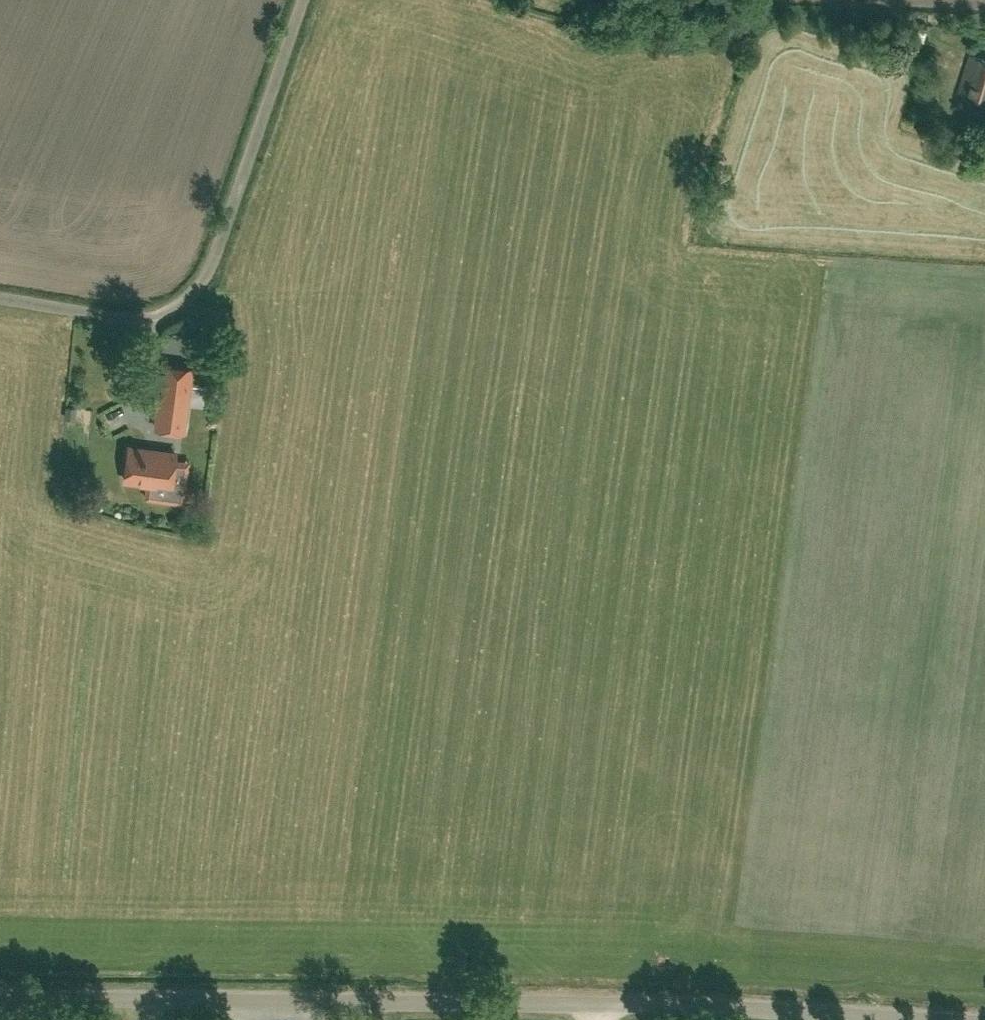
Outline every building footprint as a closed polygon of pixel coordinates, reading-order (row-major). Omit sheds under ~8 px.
[(984,104),(984,60),(970,55),(957,96),(984,104)] [(164,365),(155,428),(183,431),(191,369),(164,365)] [(64,405),(63,416),(65,417),(74,418),(76,406),(66,405),(64,405)] [(146,449),(128,447),(124,479),(131,480),(132,483),(141,484),(143,482),(171,485),(176,453),(156,451),(155,452),(146,451),(146,449)] [(151,494),(179,496),(180,488),(152,486),(151,494)]
